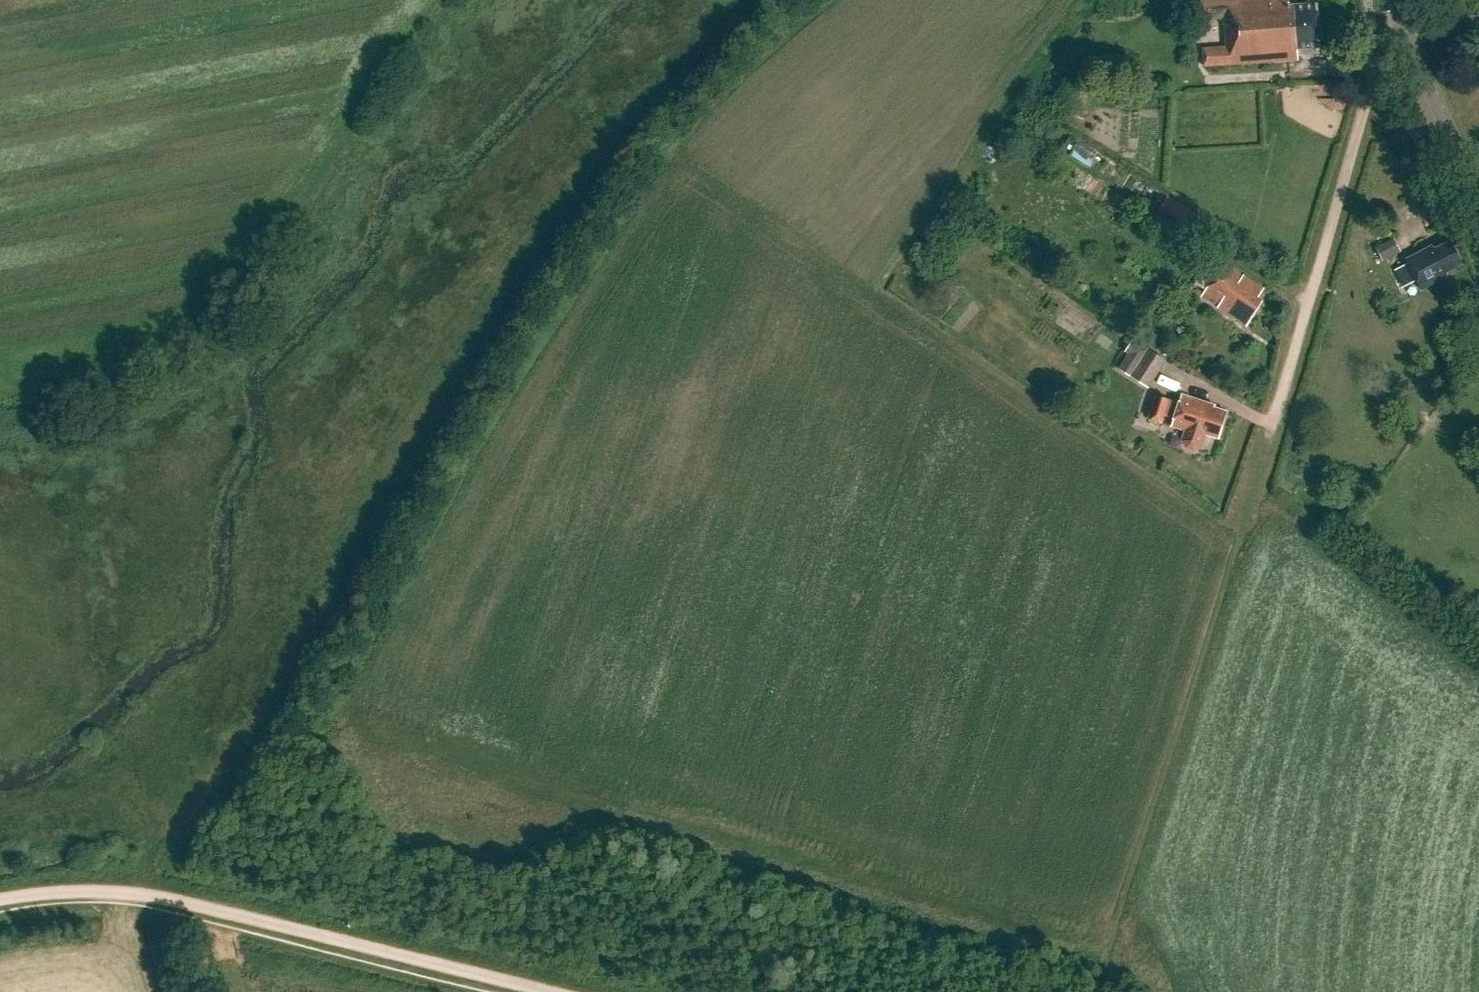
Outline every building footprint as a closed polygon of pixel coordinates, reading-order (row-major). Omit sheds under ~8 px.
[(1201,19),(1225,17),(1227,45),(1203,47),(1205,66),(1298,60),(1297,47),(1320,46),(1317,3),(1289,5),(1289,0),(1216,0),(1200,1),(1201,19)] [(1169,197),(1155,221),(1189,241),(1203,218),(1169,197)] [(1395,239),(1376,248),(1383,262),(1402,252),(1395,239)] [(1432,247),(1406,260),(1408,264),(1396,270),(1405,287),(1418,281),(1423,291),(1449,277),(1447,274),(1464,265),(1451,242),(1434,251),(1432,247)] [(1259,299),(1265,290),(1225,264),(1203,298),(1248,327),(1264,302),(1259,299)] [(1132,377),(1148,388),(1167,361),(1150,350),(1132,377)] [(1172,427),(1185,431),(1182,441),(1186,448),(1194,451),(1202,447),(1206,435),(1218,439),(1227,412),(1214,408),(1215,406),(1182,395),(1179,405),(1169,402),(1170,400),(1156,396),(1149,419),(1162,424),(1164,416),(1174,420),(1172,427)]
